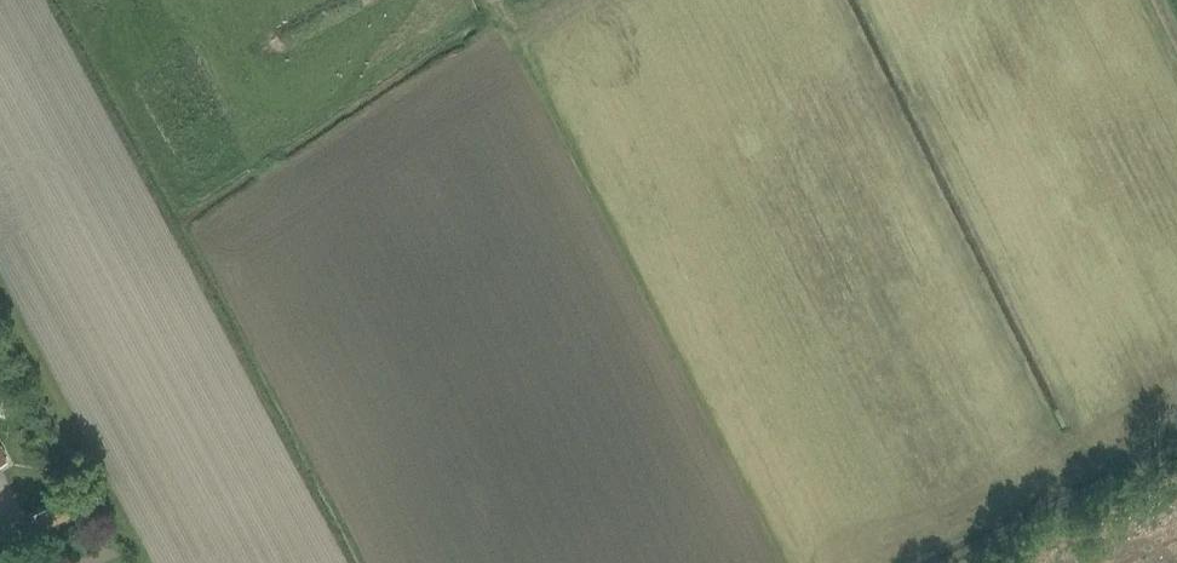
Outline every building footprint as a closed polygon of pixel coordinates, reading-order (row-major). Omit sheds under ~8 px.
[(87,508),(77,491),(35,514),(45,531),(87,508)]
